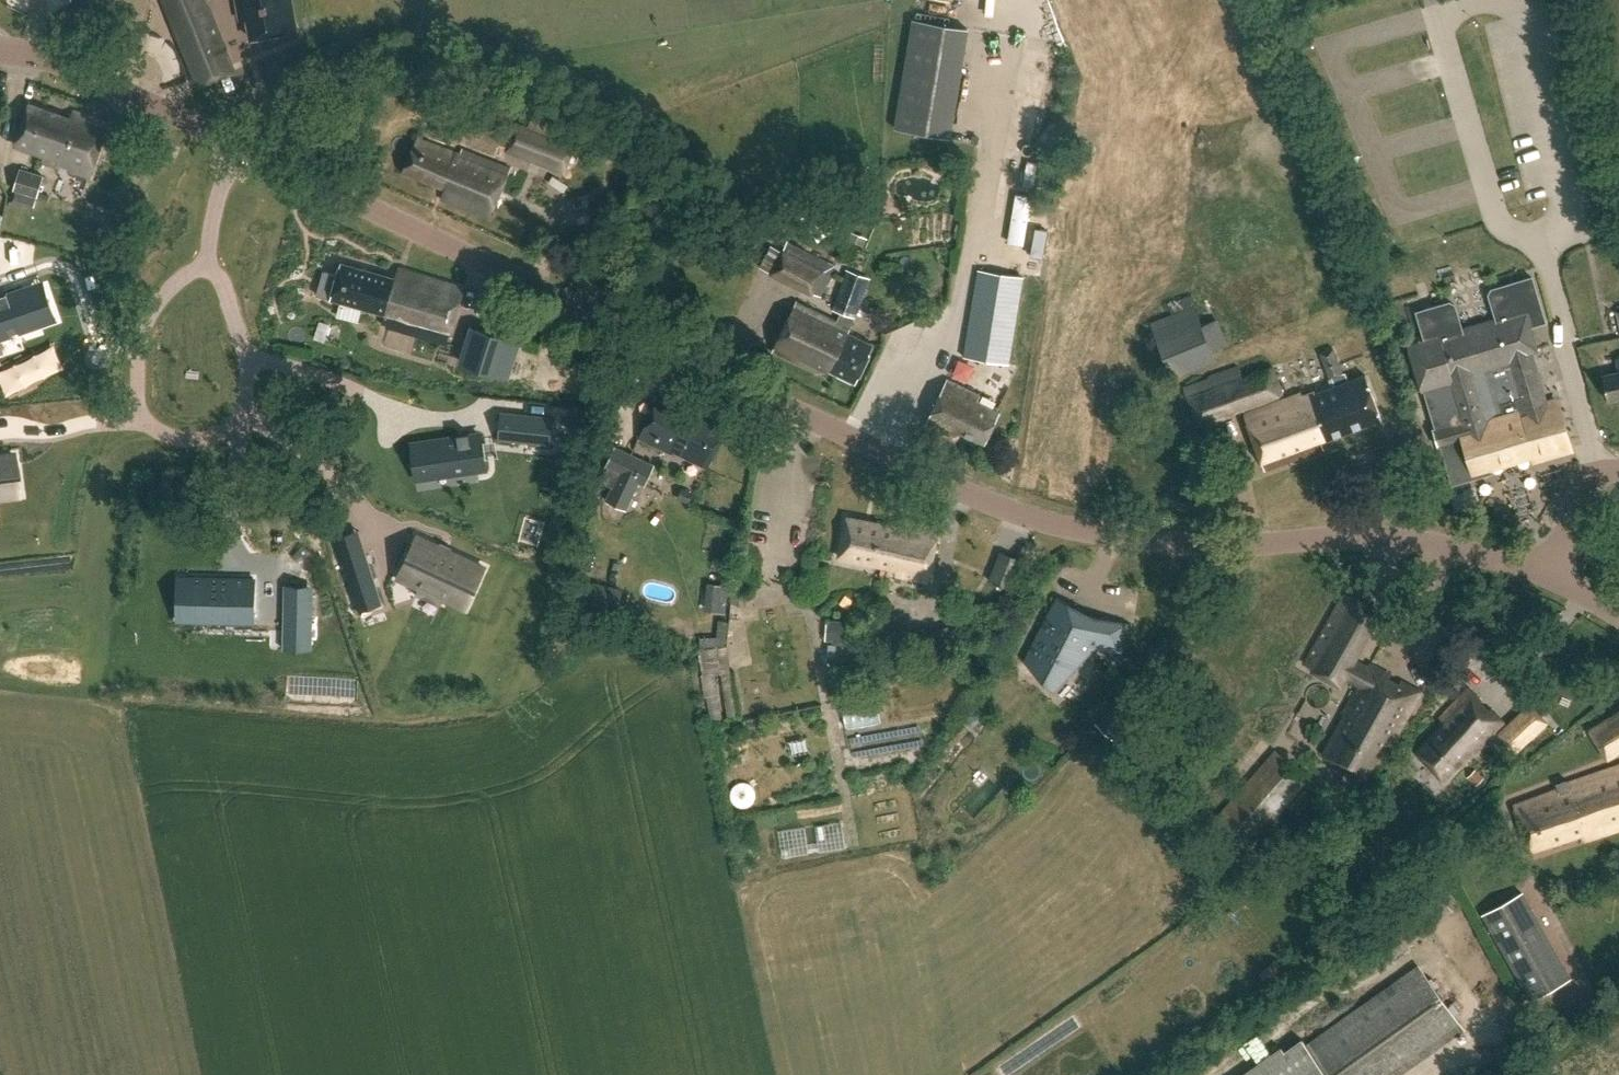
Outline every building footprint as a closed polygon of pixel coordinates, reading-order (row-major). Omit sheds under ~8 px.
[(192,84),(229,71),(203,0),(161,0),(192,84)] [(288,0),(235,0),(238,27),(245,26),(248,46),(294,39),(288,0)] [(969,27),(912,18),(894,128),(951,138),(969,27)] [(67,115),(30,101),(15,141),(42,151),(41,157),(88,174),(108,121),(70,107),(67,115)] [(576,148),(515,125),(505,150),(566,174),(576,148)] [(460,157),(419,138),(403,172),(446,191),(443,197),(490,219),(512,171),(464,149),(460,157)] [(40,172),(20,168),(11,206),(31,210),(40,172)] [(837,262),(784,240),(769,274),(822,297),(837,262)] [(392,278),(340,262),(334,283),(326,280),(322,295),(384,315),(381,323),(442,343),(460,287),(396,267),(392,278)] [(1022,277),(978,271),(965,359),(1009,365),(1022,277)] [(868,288),(845,278),(831,308),(841,313),(837,321),(795,300),(769,350),(809,370),(832,369),(855,380),(872,347),(847,334),(868,288)] [(1493,473),(1490,463),(1529,452),(1532,462),(1571,450),(1557,402),(1549,404),(1546,395),(1534,352),(1538,351),(1530,326),(1528,317),(1543,313),(1533,278),(1493,290),(1490,295),(1497,320),(1461,331),(1454,305),(1449,302),(1420,311),(1428,340),(1411,345),(1424,391),(1427,390),(1438,429),(1436,429),(1441,447),(1444,446),(1455,484),(1493,473)] [(0,297),(0,339),(27,330),(22,317),(42,310),(33,286),(0,297)] [(1203,325),(1195,306),(1151,323),(1174,377),(1216,359),(1211,348),(1228,341),(1218,319),(1203,325)] [(522,341),(470,326),(458,365),(510,380),(522,341)] [(1343,373),(1334,347),(1319,352),(1328,379),(1343,373)] [(1618,372),(1602,375),(1607,399),(1618,397),(1618,357),(1616,358),(1618,372)] [(1282,396),(1271,366),(1241,376),(1238,367),(1184,386),(1198,425),(1282,396)] [(1384,419),(1368,377),(1303,400),(1301,396),(1245,416),(1266,473),(1326,452),(1322,441),(1384,419)] [(978,396),(944,380),(923,425),(949,438),(965,435),(983,443),(998,413),(975,402),(978,396)] [(692,408),(657,391),(635,435),(669,453),(671,449),(704,466),(723,429),(689,413),(692,408)] [(500,412),(497,439),(551,444),(553,417),(500,412)] [(480,434),(428,441),(433,476),(485,469),(480,434)] [(654,463),(614,445),(605,466),(607,466),(602,478),(604,484),(611,487),(605,501),(626,510),(638,483),(644,486),(654,463)] [(0,457),(0,497),(20,494),(15,455),(0,457)] [(896,529),(844,518),(836,555),(888,566),(887,571),(925,579),(936,529),(897,520),(896,529)] [(355,530),(333,537),(358,616),(381,609),(355,530)] [(417,535),(398,576),(465,608),(485,567),(417,535)] [(1022,558),(998,550),(988,581),(1012,589),(1022,558)] [(599,565),(583,561),(573,603),(615,613),(620,591),(594,585),(599,565)] [(188,582),(187,615),(254,616),(255,584),(253,584),(253,577),(236,576),(236,580),(229,579),(229,576),(190,575),(190,582),(188,582)] [(286,585),(284,649),(311,649),(313,586),(286,585)] [(1380,612),(1346,594),(1308,662),(1342,681),(1344,678),(1360,687),(1346,713),(1350,716),(1327,756),(1364,776),(1386,739),(1392,742),(1422,690),(1372,662),(1370,666),(1354,657),(1380,612)] [(1056,596),(1023,661),(1049,689),(1092,648),(1123,654),(1127,622),(1089,616),(1056,596)] [(514,623),(513,641),(525,641),(526,624),(514,623)] [(1503,720),(1470,687),(1441,717),(1445,721),(1417,750),(1444,776),(1471,747),(1475,750),(1503,720)] [(1137,708),(1123,695),(1097,723),(1110,736),(1137,708)] [(882,703),(847,705),(848,726),(883,725),(882,703)] [(1547,724),(1529,704),(1498,733),(1516,752),(1547,724)] [(1588,728),(1607,758),(1618,750),(1618,709),(1588,728)] [(1309,780),(1276,751),(1217,816),(1250,845),(1309,780)] [(1560,783),(1562,789),(1517,803),(1530,845),(1582,829),(1584,837),(1618,826),(1618,765),(1560,783)] [(1452,911),(1432,885),(1364,938),(1385,964),(1452,911)] [(1569,979),(1521,892),(1481,914),(1529,1001),(1569,979)] [(1421,966),(1308,1046),(1329,1074),(1401,1074),(1466,1029),(1421,966)] [(1300,1040),(1282,1053),(1279,1049),(1242,1074),(1326,1074),(1300,1040)]
